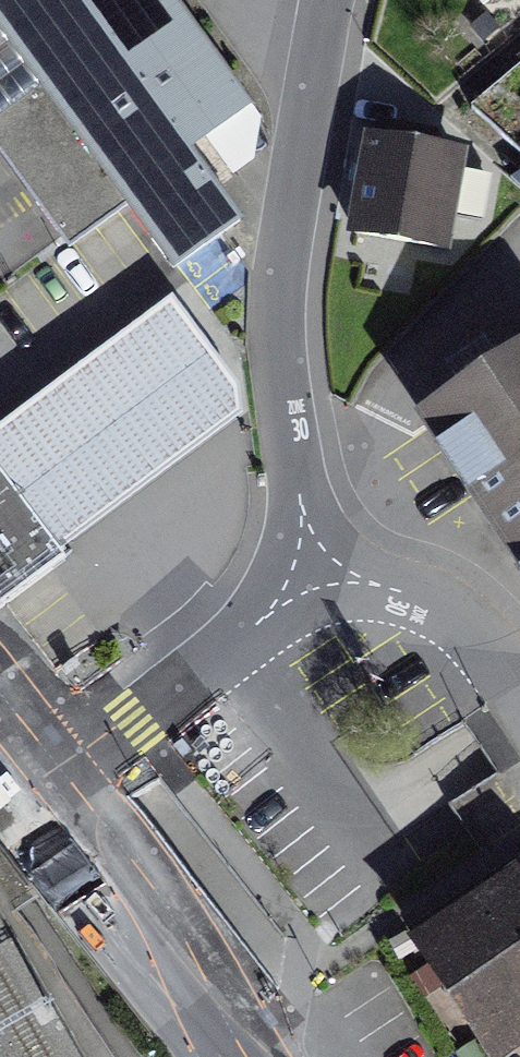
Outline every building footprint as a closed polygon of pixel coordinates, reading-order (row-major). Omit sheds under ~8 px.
[(254,106),(178,0),(0,0),(0,32),(38,84),(0,111),(0,156),(71,249),(127,208),(172,271),(249,217),(195,147),(254,106)] [(373,131),(366,130),(347,234),(450,254),(471,151),(436,144),(438,128),(376,117),(373,131)] [(0,430),(0,475),(63,557),(243,420),(239,391),(171,302),(0,430)] [(412,417),(519,579),(519,347),(412,417)] [(67,563),(63,557),(0,475),(0,614),(67,563)] [(519,829),(519,753),(491,705),(417,749),(479,853),(519,829)] [(407,939),(486,1056),(512,1056),(519,1052),(519,864),(407,939)]
